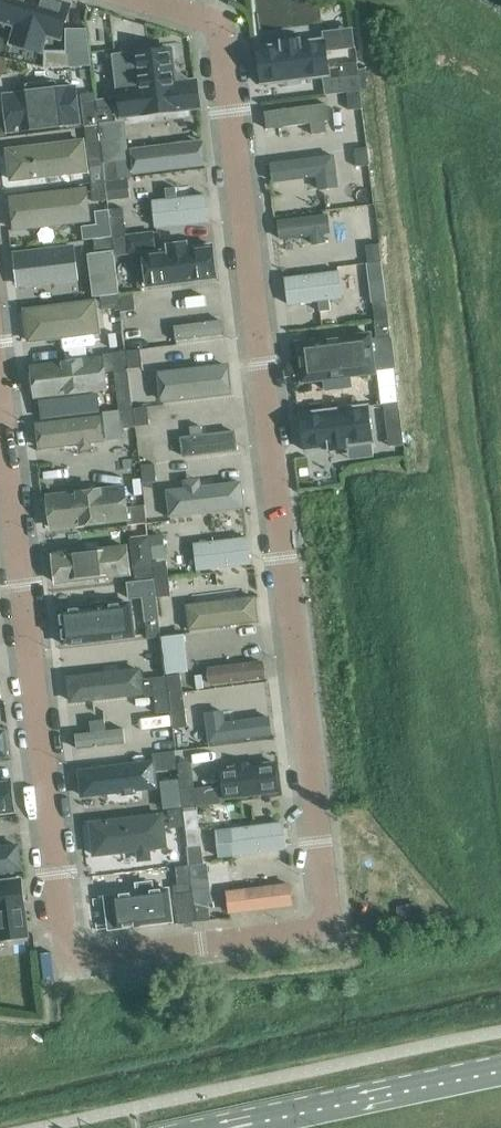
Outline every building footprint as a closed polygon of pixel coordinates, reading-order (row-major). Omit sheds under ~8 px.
[(120,116),(202,107),(198,72),(175,75),(172,45),(112,51),(120,116)] [(46,66),(68,66),(69,52),(45,52),(46,66)] [(341,78),(359,75),(357,62),(339,64),(341,78)] [(360,90),(360,88),(359,75),(341,78),(323,80),(325,94),(347,92),(360,90)] [(363,108),(360,90),(347,92),(349,110),(363,108)] [(99,122),(97,110),(96,100),(95,93),(81,94),(84,124),(85,127),(98,125),(99,125),(99,123),(99,122)] [(268,126),(310,121),(312,131),(330,129),(326,101),(266,109),(268,126)] [(99,123),(117,121),(117,120),(115,107),(97,109),(97,110),(99,122),(99,123)] [(104,162),(106,180),(119,179),(131,177),(131,176),(124,120),(117,121),(99,123),(99,125),(104,162)] [(89,161),(102,160),(98,125),(85,127),(89,161)] [(135,173),(206,163),(202,136),(131,147),(135,173)] [(356,167),(370,165),(367,147),(354,149),(356,167)] [(336,153),(272,158),(274,179),(319,175),(320,187),(339,185),(336,153)] [(123,181),(106,183),(107,193),(108,199),(125,197),(123,181)] [(93,201),(107,200),(105,182),(91,183),(93,201)] [(166,197),(155,197),(156,224),(210,222),(209,193),(179,194),(179,185),(165,185),(166,197)] [(91,187),(11,191),(13,225),(93,221),(91,187)] [(111,237),(112,237),(109,209),(95,211),(96,224),(81,226),(83,240),(93,239),(111,237)] [(280,215),(281,236),(328,235),(328,213),(280,215)] [(111,219),(113,237),(126,235),(124,217),(111,219)] [(150,232),(126,235),(113,237),(112,237),(114,252),(115,255),(139,252),(139,250),(155,248),(153,232),(150,232)] [(100,296),(119,294),(119,293),(114,259),(113,250),(111,237),(93,239),(95,252),(87,253),(92,297),(100,296)] [(366,245),(368,263),(381,261),(379,243),(366,245)] [(77,244),(15,246),(17,282),(79,280),(77,244)] [(286,274),(289,301),(343,296),(341,269),(286,274)] [(120,294),(122,312),(136,310),(133,292),(120,293),(120,294)] [(102,309),(120,307),(119,294),(100,296),(102,309)] [(373,302),(375,320),(388,318),(386,300),(373,302)] [(223,317),(176,324),(178,338),(225,332),(223,317)] [(390,336),(388,318),(375,320),(377,337),(370,338),(375,370),(395,368),(396,368),(392,336),(391,336),(390,336)] [(127,351),(129,369),(143,367),(141,349),(127,351)] [(120,410),(132,408),(125,351),(103,354),(105,372),(114,371),(120,410)] [(231,395),(230,364),(160,366),(161,397),(231,395)] [(399,403),(385,405),(390,445),(404,443),(399,403)] [(350,457),(373,456),(371,404),(303,407),(304,448),(349,446),(350,457)] [(134,408),(137,426),(150,424),(147,406),(134,408)] [(120,410),(103,412),(107,440),(123,438),(122,429),(135,427),(132,408),(120,410)] [(180,430),(184,454),(238,446),(235,428),(205,432),(204,426),(180,430)] [(157,481),(155,463),(141,465),(143,483),(157,481)] [(167,487),(171,515),(247,506),(243,478),(203,483),(202,475),(184,477),(185,484),(167,487)] [(128,525),(147,523),(147,522),(144,505),(126,507),(128,525)] [(250,534),(196,539),(199,567),(252,562),(250,534)] [(151,546),(153,559),(166,558),(165,544),(151,546)] [(55,577),(130,577),(130,548),(54,548),(55,577)] [(167,560),(153,562),(155,579),(169,578),(167,560)] [(134,569),(136,581),(154,579),(152,566),(134,569)] [(169,578),(155,579),(157,597),(171,596),(169,578)] [(154,579),(136,581),(126,582),(126,583),(129,599),(142,598),(147,638),(147,639),(161,637),(154,579)] [(256,592),(188,603),(192,629),(260,619),(256,592)] [(128,609),(63,611),(64,638),(129,637),(128,609)] [(189,671),(184,635),(162,637),(166,674),(189,671)] [(263,657),(208,665),(211,684),(266,676),(263,657)] [(169,694),(183,692),(181,674),(167,676),(169,694)] [(154,695),(167,694),(165,676),(143,679),(145,696),(154,695)] [(183,692),(169,694),(171,711),(170,711),(173,729),(188,727),(183,692)] [(167,694),(154,695),(156,713),(170,712),(167,694)] [(205,711),(211,743),(273,732),(269,712),(228,719),(226,707),(205,711)] [(79,744),(127,740),(125,726),(109,727),(108,717),(91,719),(92,730),(77,731),(79,744)] [(177,769),(175,751),(162,752),(152,753),(152,754),(155,771),(177,769)] [(277,761),(226,763),(227,796),(278,793),(277,761)] [(181,790),(183,808),(197,806),(220,803),(218,785),(194,788),(191,762),(178,763),(181,790)] [(164,808),(182,806),(179,780),(161,782),(164,808)] [(171,828),(184,826),(182,808),(168,810),(171,828)] [(197,810),(184,811),(188,847),(202,845),(197,810)] [(285,821),(217,830),(221,857),(289,848),(285,821)] [(0,842),(0,871),(24,869),(21,840),(0,842)] [(191,865),(204,863),(202,845),(188,847),(191,865)] [(204,863),(191,865),(192,878),(205,876),(204,863)] [(189,866),(189,865),(175,867),(177,884),(173,885),(174,894),(175,898),(168,898),(171,920),(177,920),(178,924),(186,923),(196,922),(192,892),(189,866)] [(25,878),(0,880),(0,938),(28,937),(25,878)] [(228,887),(230,910),(294,905),(292,881),(228,887)] [(211,920),(209,902),(195,904),(198,922),(201,921),(211,920)]
